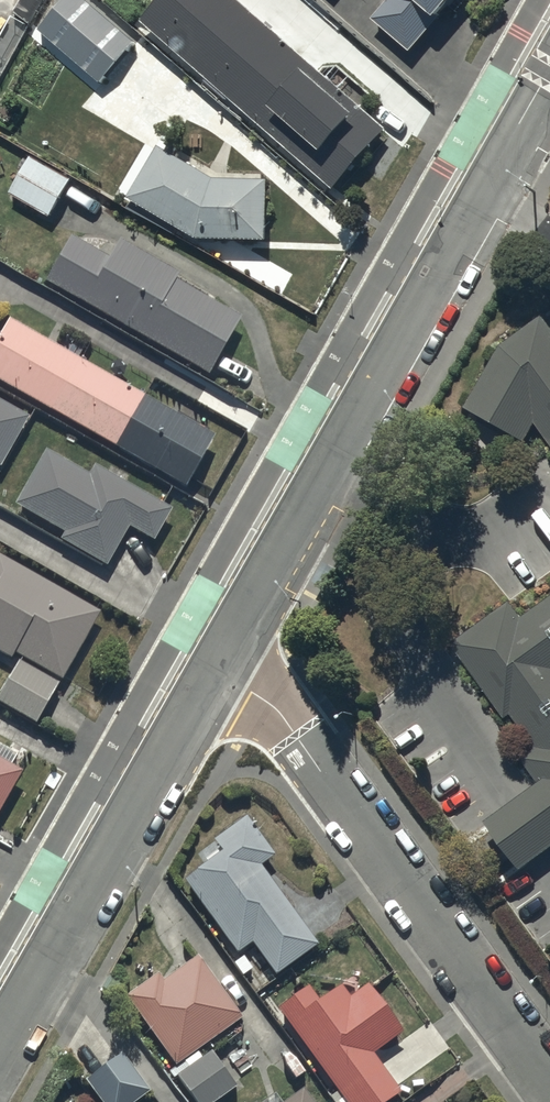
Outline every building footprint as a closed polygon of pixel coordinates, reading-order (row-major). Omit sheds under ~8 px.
[(92,0),(63,0),(40,26),(102,80),(137,39),(92,0)] [(244,0),(158,0),(142,18),(335,187),(388,126),(244,0)] [(374,16),(412,48),(445,10),(443,8),(449,0),(387,0),(374,16)] [(161,142),(131,193),(201,236),(270,236),(270,176),(218,175),(161,142)] [(52,215),(73,176),(32,153),(11,192),(52,215)] [(71,232),(45,278),(210,373),(244,314),(177,276),(181,271),(121,236),(110,255),(71,232)] [(499,344),(465,405),(526,438),(536,420),(549,440),(549,322),(543,312),(499,344)] [(0,333),(0,379),(187,484),(216,432),(10,316),(0,333)] [(0,398),(0,464),(1,465),(30,415),(0,398)] [(173,507),(95,462),(90,472),(47,447),(15,502),(64,530),(60,537),(107,563),(130,523),(155,538),(173,507)] [(0,552),(0,650),(12,656),(3,671),(9,674),(0,690),(0,699),(39,721),(102,611),(0,552)] [(521,615),(510,600),(452,641),(505,716),(511,712),(535,745),(521,755),(539,780),(486,817),(521,866),(549,845),(549,595),(521,615)] [(23,768),(12,762),(18,752),(0,742),(0,810),(23,768)] [(277,973),(319,943),(261,863),(276,852),(247,812),(215,835),(223,847),(197,865),(199,868),(186,877),(239,950),(253,940),(277,973)] [(126,993),(176,1063),(183,1058),(188,1065),(178,1072),(199,1101),(213,1101),(239,1084),(213,1048),(203,1055),(198,1048),(244,1015),(199,952),(164,977),(159,970),(126,993)] [(347,1101),(384,1101),(400,1090),(371,1049),(400,1028),(367,981),(348,995),(338,982),(318,996),(309,983),(278,1005),(347,1101)] [(87,1077),(105,1101),(132,1101),(152,1088),(124,1050),(87,1077)]
